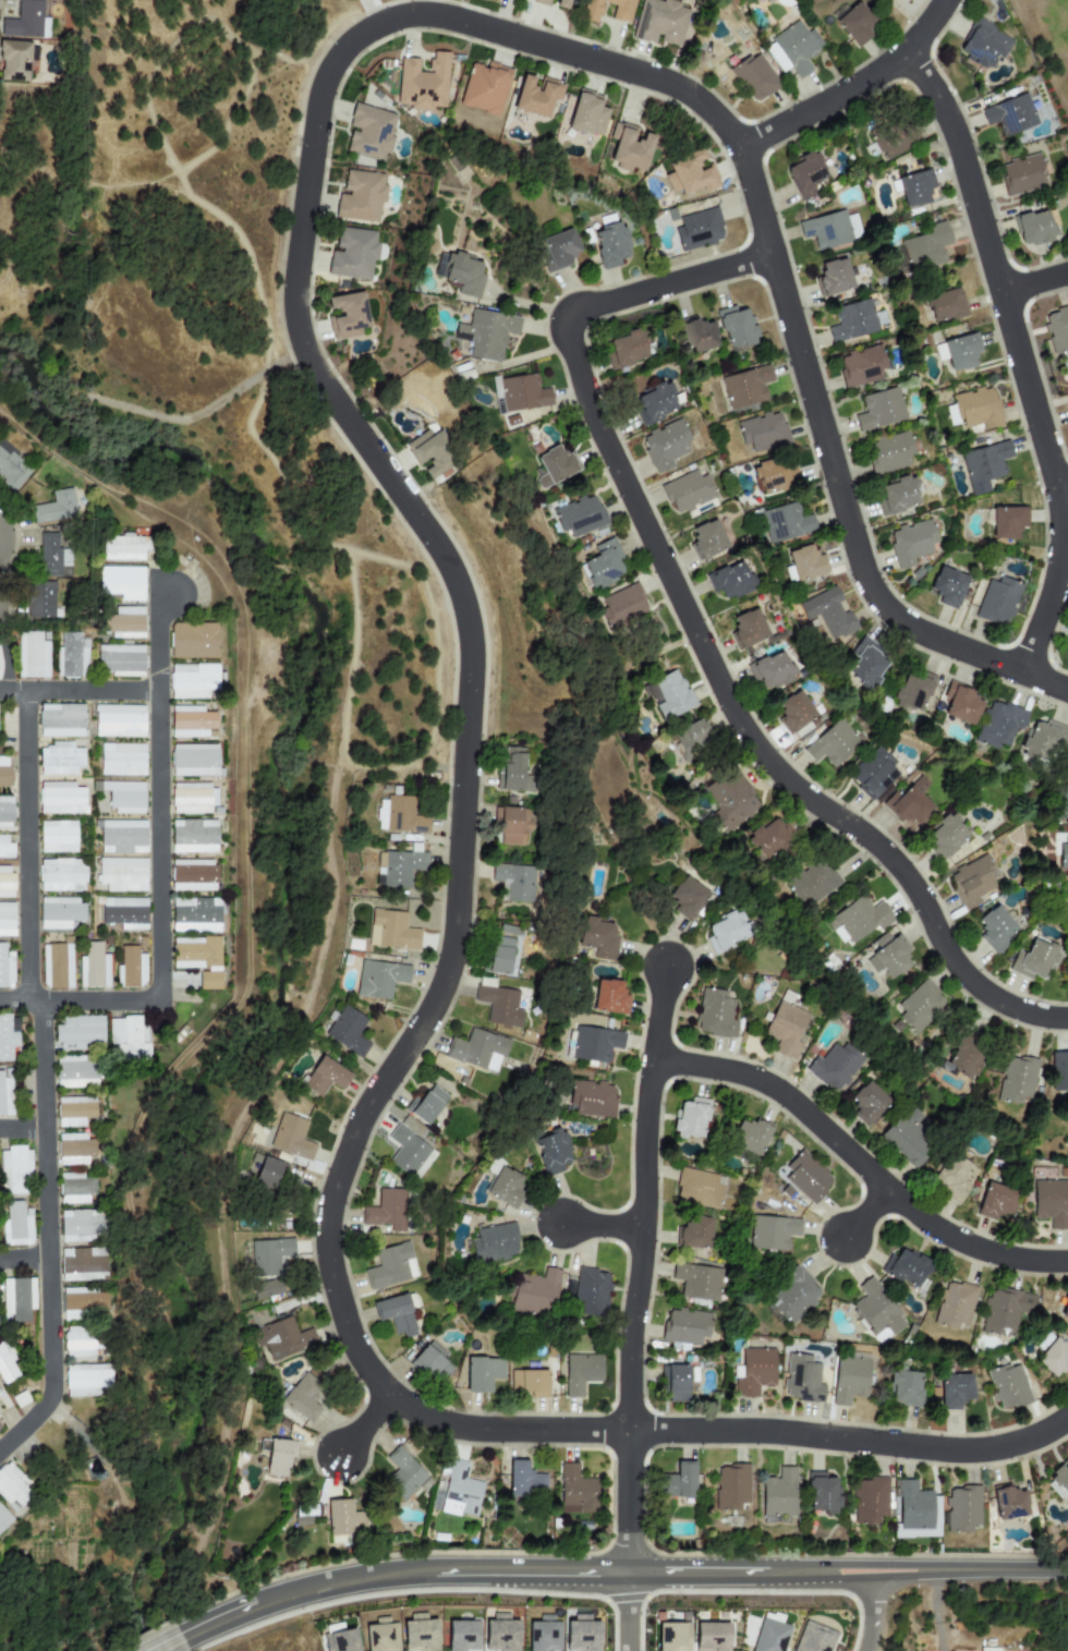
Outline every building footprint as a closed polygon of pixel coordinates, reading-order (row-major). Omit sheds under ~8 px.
[(16,20),(0,19),(0,36),(47,38),(48,19),(41,19),(43,0),(17,0),(16,20)] [(569,0),(556,0),(555,7),(567,10),(569,0)] [(635,0),(586,0),(581,19),(597,24),(603,3),(614,7),(610,20),(629,24),(635,0)] [(655,44),(656,41),(679,47),(689,7),(662,0),(662,1),(657,0),(641,0),(631,38),(655,44)] [(854,47),(879,26),(858,0),(833,21),(854,47)] [(1002,60),(1012,40),(976,19),(957,52),(987,70),(995,56),(1002,60)] [(780,73),(789,66),(798,80),(812,70),(805,59),(823,48),(811,28),(805,32),(798,21),(762,45),(780,73)] [(27,82),(29,43),(0,40),(0,81),(27,82)] [(399,58),(397,105),(409,105),(409,108),(445,110),(448,52),(429,51),(429,72),(417,72),(417,59),(399,58)] [(729,66),(751,104),(778,88),(758,53),(750,58),(749,56),(729,66)] [(458,105),(497,116),(511,69),(486,62),(485,68),(470,63),(458,105)] [(563,84),(541,77),(537,90),(530,88),(533,77),(521,74),(512,110),(546,119),(551,99),(559,101),(563,84)] [(600,137),(608,109),(597,107),(599,95),(578,89),(567,129),(600,137)] [(980,110),(985,126),(995,122),(1002,137),(1037,123),(1025,93),(980,110)] [(385,161),(396,113),(352,104),(347,129),(350,129),(344,153),(385,161)] [(878,154),(882,151),(885,159),(919,143),(908,119),(870,136),(878,154)] [(653,135),(643,133),(641,142),(633,141),(635,128),(614,122),(609,138),(615,141),(609,166),(630,170),(630,168),(644,171),(653,135)] [(666,162),(670,172),(664,175),(672,197),(701,185),(704,192),(719,185),(711,165),(699,169),(696,161),(704,158),(700,148),(666,162)] [(812,149),(799,157),(800,160),(784,170),(800,202),(815,193),(812,185),(827,178),(812,149)] [(1005,196),(1048,186),(1041,154),(997,162),(1005,196)] [(903,208),(929,203),(925,190),(934,187),(930,169),(896,178),(903,208)] [(377,223),(379,203),(383,204),(386,174),(344,170),(342,193),(337,192),(335,218),(377,223)] [(675,229),(680,252),(724,241),(716,207),(678,217),(680,227),(675,229)] [(1054,208),(1015,217),(1021,247),(1060,239),(1054,208)] [(797,222),(801,240),(812,236),(816,252),(851,242),(842,210),(797,222)] [(899,241),(900,246),(891,248),(899,275),(945,262),(942,246),(950,244),(944,220),(926,226),(929,232),(899,241)] [(602,271),(621,266),(619,260),(630,257),(620,222),(591,231),(602,271)] [(376,231),(338,227),(335,250),(330,250),(327,276),(372,280),(376,242),(375,242),(376,231)] [(578,253),(572,230),(537,238),(546,272),(572,266),(570,255),(578,253)] [(478,300),(484,275),(478,274),(482,260),(446,252),(438,280),(458,284),(456,294),(478,300)] [(817,266),(821,276),(815,278),(821,298),(853,289),(844,258),(817,266)] [(966,315),(959,287),(924,295),(932,325),(966,315)] [(361,336),(360,329),(368,328),(363,292),(326,298),(328,309),(338,307),(339,317),(328,318),(331,340),(361,336)] [(832,307),(836,325),(826,327),(830,343),(877,331),(869,299),(832,307)] [(727,350),(756,342),(748,307),(735,312),(732,306),(716,311),(727,350)] [(1067,349),(1067,308),(1042,313),(1051,353),(1067,349)] [(520,316),(471,309),(468,326),(456,324),(453,340),(470,342),(468,357),(501,363),(506,333),(517,335),(520,316)] [(718,345),(711,317),(679,326),(687,354),(718,345)] [(607,339),(610,351),(605,352),(609,369),(646,360),(639,330),(607,339)] [(949,372),(974,366),(972,354),(980,353),(976,333),(943,340),(949,372)] [(882,379),(879,371),(885,369),(879,345),(836,355),(844,388),(882,379)] [(767,401),(763,384),(772,381),(768,366),(720,376),(728,410),(767,401)] [(551,406),(549,388),(538,389),(536,374),(499,378),(503,412),(551,406)] [(495,415),(502,415),(500,377),(493,377),(495,415)] [(629,399),(643,426),(678,409),(664,380),(629,399)] [(858,432),(906,420),(897,387),(859,396),(863,413),(853,415),(858,432)] [(1003,426),(997,399),(993,400),(990,387),(951,394),(956,420),(961,420),(963,427),(981,424),(982,430),(1003,426)] [(945,408),(950,427),(959,425),(954,405),(945,408)] [(742,446),(750,445),(752,452),(788,444),(780,412),(768,415),(768,414),(736,422),(742,446)] [(671,466),(669,460),(687,452),(683,444),(690,440),(681,420),(639,437),(654,474),(671,466)] [(428,479),(452,465),(440,447),(446,444),(435,425),(403,445),(416,465),(426,459),(430,465),(423,471),(428,479)] [(909,466),(907,457),(913,454),(908,430),(863,442),(872,475),(909,466)] [(0,440),(0,481),(12,491),(33,470),(0,440)] [(960,452),(970,496),(990,491),(986,479),(1006,475),(1002,460),(1011,457),(1008,441),(960,452)] [(538,488),(575,474),(563,444),(534,454),(539,468),(532,471),(538,488)] [(753,463),(758,494),(797,488),(791,458),(753,463)] [(660,484),(672,515),(715,498),(706,474),(699,477),(695,470),(660,484)] [(876,501),(881,515),(919,506),(911,476),(877,485),(882,499),(876,501)] [(51,490),(52,503),(31,506),(33,524),(75,519),(72,488),(51,490)] [(569,538),(606,525),(594,494),(550,510),(560,533),(566,531),(569,538)] [(761,510),(767,543),(814,533),(811,514),(799,518),(796,502),(761,510)] [(1018,539),(1018,527),(1027,527),(1027,508),(992,507),(991,538),(1018,539)] [(733,549),(729,535),(721,537),(716,520),(689,527),(696,559),(733,549)] [(936,543),(930,520),(886,531),(896,570),(914,566),(912,558),(932,554),(930,544),(936,543)] [(60,549),(60,533),(39,533),(38,576),(69,576),(70,550),(60,549)] [(143,560),(143,550),(148,550),(148,536),(101,536),(101,560),(143,560)] [(627,574),(612,537),(592,546),(596,556),(578,563),(588,590),(627,574)] [(786,551),(794,582),(827,573),(823,555),(815,557),(812,544),(786,551)] [(723,602),(752,590),(741,560),(704,574),(712,594),(719,591),(723,602)] [(143,568),(99,567),(98,595),(120,595),(120,600),(143,600),(143,568)] [(929,592),(938,594),(936,604),(956,609),(967,575),(936,567),(929,592)] [(987,580),(973,616),(1005,628),(1021,585),(998,576),(996,583),(987,580)] [(26,618),(56,618),(54,582),(25,582),(26,618)] [(647,610),(635,583),(599,598),(604,607),(597,610),(606,630),(647,610)] [(796,603),(803,620),(817,615),(827,641),(855,630),(848,610),(840,614),(836,603),(840,602),(835,587),(796,603)] [(144,607),(114,607),(114,616),(100,615),(100,632),(111,633),(111,638),(144,638),(144,607)] [(728,620),(741,648),(768,636),(755,607),(728,620)] [(216,658),(216,622),(170,623),(170,658),(216,658)] [(16,678),(48,678),(48,641),(40,641),(40,632),(16,632),(16,678)] [(56,678),(86,678),(86,642),(78,642),(78,633),(60,632),(60,646),(56,646),(56,678)] [(848,653),(855,658),(845,672),(866,691),(889,663),(861,638),(848,653)] [(143,645),(97,645),(97,672),(110,672),(110,677),(144,677),(143,645)] [(747,664),(757,691),(770,685),(772,688),(794,679),(784,650),(747,664)] [(208,699),(208,691),(218,691),(217,665),(170,665),(170,699),(208,699)] [(644,684),(662,721),(694,706),(677,669),(644,684)] [(934,676),(918,670),(915,673),(903,669),(891,705),(902,709),(902,707),(921,713),(934,676)] [(973,726),(984,695),(947,682),(942,697),(948,700),(943,715),(973,726)] [(774,704),(788,731),(815,717),(800,690),(774,704)] [(1028,714),(991,699),(973,741),(996,750),(998,744),(1007,748),(1016,728),(1021,730),(1028,714)] [(83,704),(38,705),(38,737),(84,737),(83,704)] [(95,737),(144,737),(145,706),(95,705),(95,737)] [(170,706),(171,738),(206,737),(206,729),(216,729),(215,712),(203,713),(203,706),(170,706)] [(802,751),(813,763),(821,756),(833,768),(861,742),(838,718),(802,751)] [(713,746),(701,719),(670,731),(682,760),(713,746)] [(1033,720),(1017,760),(1051,773),(1067,730),(1045,721),(1043,725),(1033,720)] [(83,749),(72,749),(72,742),(50,742),(50,748),(39,748),(39,775),(76,775),(76,767),(83,767),(83,749)] [(145,744),(100,743),(100,775),(144,776),(145,744)] [(218,744),(171,745),(171,777),(219,776),(218,744)] [(895,764),(878,745),(847,776),(871,801),(897,775),(890,767),(895,764)] [(523,791),(524,748),(506,746),(506,763),(500,763),(499,790),(523,791)] [(8,787),(9,756),(0,756),(0,787),(8,787)] [(701,786),(716,810),(711,813),(724,834),(762,810),(733,765),(701,786)] [(900,794),(896,790),(882,803),(900,822),(906,815),(914,825),(933,808),(920,793),(929,785),(920,775),(900,794)] [(39,813),(85,814),(85,788),(74,788),(74,782),(39,781),(39,813)] [(144,782),(100,782),(100,790),(109,790),(109,812),(143,813),(144,782)] [(171,785),(171,814),(214,814),(214,785),(171,785)] [(1052,787),(1055,820),(1067,818),(1067,785),(1052,787)] [(12,828),(12,797),(0,797),(0,828),(12,828)] [(427,833),(428,816),(412,816),(413,798),(377,797),(376,831),(427,833)] [(531,808),(500,808),(499,845),(529,846),(531,808)] [(937,861),(970,838),(951,813),(923,834),(932,846),(927,848),(937,861)] [(763,861),(792,839),(775,815),(745,837),(763,861)] [(75,821),(39,822),(39,852),(76,852),(75,821)] [(145,821),(100,821),(100,853),(146,853),(145,821)] [(171,852),(216,853),(216,821),(171,821),(171,852)] [(1066,835),(1066,843),(1059,843),(1058,867),(1067,868),(1067,835),(1066,835)] [(13,858),(13,843),(8,843),(8,836),(0,836),(0,858),(13,858)] [(410,888),(410,871),(426,871),(427,853),(377,852),(376,888),(410,888)] [(946,875),(964,911),(980,902),(976,897),(995,888),(991,879),(997,876),(986,854),(946,875)] [(785,882),(805,910),(839,885),(820,857),(785,882)] [(146,859),(98,858),(98,885),(106,885),(106,891),(145,891),(146,859)] [(39,890),(85,891),(85,860),(39,859),(39,890)] [(216,860),(171,861),(172,890),(216,890),(216,860)] [(501,882),(500,902),(532,903),(534,866),(491,864),(491,882),(501,882)] [(13,897),(13,866),(0,866),(0,897),(13,897)] [(707,890),(680,876),(668,898),(679,905),(675,913),(691,922),(707,890)] [(824,922),(840,943),(847,938),(851,944),(875,926),(878,931),(894,920),(879,901),(872,908),(861,894),(824,922)] [(39,930),(69,930),(69,921),(84,922),(85,899),(39,898),(39,930)] [(146,898),(102,898),(102,924),(120,924),(120,930),(146,931),(146,898)] [(172,898),(171,932),(219,933),(220,899),(172,898)] [(0,903),(0,936),(13,936),(14,903),(0,903)] [(1016,927),(995,905),(972,925),(997,952),(1008,944),(1004,938),(1016,927)] [(705,926),(709,936),(705,938),(713,956),(732,948),(730,944),(749,936),(738,909),(720,916),(721,920),(705,926)] [(405,912),(371,910),(368,947),(418,949),(420,930),(404,928),(405,912)] [(577,947),(593,949),(592,958),(614,962),(618,935),(611,934),(614,922),(581,916),(577,947)] [(912,962),(907,955),(911,950),(898,933),(890,938),(885,932),(872,943),(877,949),(863,960),(874,973),(881,969),(889,981),(912,962)] [(488,973),(509,975),(512,938),(491,936),(488,973)] [(219,937),(172,937),(172,969),(198,969),(198,990),(220,990),(219,937)] [(1007,971),(1029,980),(1031,974),(1041,979),(1048,962),(1054,964),(1059,949),(1032,938),(1025,955),(1016,950),(1007,971)] [(78,957),(78,987),(101,987),(100,985),(109,984),(108,955),(101,955),(101,942),(84,943),(84,957),(78,957)] [(12,987),(13,958),(4,958),(4,944),(0,944),(0,987),(12,987)] [(41,945),(41,988),(72,988),(71,944),(41,945)] [(116,987),(145,986),(145,954),(137,954),(137,946),(120,946),(121,966),(116,966),(116,987)] [(390,1000),(391,982),(408,984),(409,966),(360,960),(356,996),(390,1000)] [(897,1017),(913,1034),(947,1004),(924,979),(896,1005),(902,1012),(897,1017)] [(621,981),(594,980),(593,1011),(628,1013),(628,996),(621,995),(621,981)] [(518,991),(475,985),(473,1001),(488,1004),(486,1024),(520,1029),(523,1010),(515,1009),(518,991)] [(726,991),(702,987),(697,1013),(694,1032),(735,1039),(737,1021),(730,1020),(733,1000),(725,998),(726,991)] [(794,1060),(802,1043),(798,1041),(809,1013),(776,1000),(763,1035),(777,1041),(773,1052),(794,1060)] [(366,1019),(342,1005),(324,1036),(361,1058),(369,1043),(356,1035),(366,1019)] [(13,1061),(13,1047),(17,1047),(17,1032),(10,1033),(9,1013),(0,1014),(0,1061),(13,1061)] [(104,1042),(102,1017),(62,1017),(62,1025),(56,1025),(56,1051),(88,1051),(88,1042),(104,1042)] [(108,1018),(109,1045),(116,1044),(116,1061),(148,1060),(147,1025),(141,1025),(141,1017),(108,1018)] [(623,1033),(575,1025),(570,1058),(608,1065),(610,1048),(621,1049),(623,1033)] [(508,1040),(470,1028),(465,1042),(450,1037),(444,1058),(497,1073),(508,1040)] [(970,1082),(990,1048),(962,1032),(943,1067),(970,1082)] [(803,1070),(836,1095),(864,1057),(844,1043),(839,1049),(832,1043),(821,1059),(815,1055),(803,1070)] [(1067,1091),(1067,1052),(1052,1052),(1051,1091),(1067,1091)] [(1037,1060),(1005,1055),(997,1100),(1030,1105),(1037,1060)] [(56,1057),(56,1089),(98,1086),(98,1056),(56,1057)] [(302,1089),(320,1097),(328,1083),(341,1091),(350,1072),(317,1056),(302,1089)] [(12,1116),(11,1079),(3,1079),(2,1071),(0,1071),(0,1116),(12,1116)] [(568,1104),(575,1104),(573,1115),(612,1119),(616,1089),(605,1086),(605,1083),(571,1080),(568,1104)] [(865,1127),(889,1101),(865,1080),(847,1100),(857,1108),(851,1114),(865,1127)] [(409,1116),(427,1127),(447,1095),(428,1084),(409,1116)] [(57,1097),(58,1127),(84,1127),(84,1118),(96,1118),(95,1096),(57,1097)] [(707,1100),(690,1097),(689,1103),(679,1102),(677,1120),(673,1120),(672,1137),(703,1140),(707,1100)] [(921,1117),(908,1105),(878,1139),(913,1169),(935,1144),(913,1126),(921,1117)] [(306,1121),(280,1112),(268,1148),(310,1161),(315,1144),(301,1140),(306,1121)] [(739,1116),(729,1145),(761,1155),(770,1126),(739,1116)] [(388,1162),(411,1178),(432,1148),(396,1124),(386,1138),(398,1146),(388,1162)] [(570,1152),(560,1128),(531,1140),(545,1176),(572,1165),(567,1153),(570,1152)] [(58,1134),(59,1166),(93,1164),(92,1133),(58,1134)] [(959,1202),(978,1169),(966,1163),(970,1155),(952,1144),(929,1185),(959,1202)] [(29,1195),(28,1148),(0,1149),(0,1197),(29,1195)] [(779,1176),(811,1204),(834,1179),(802,1150),(779,1176)] [(284,1164),(262,1156),(251,1187),(274,1194),(284,1164)] [(511,1209),(527,1180),(499,1165),(483,1193),(511,1209)] [(725,1178),(681,1167),(672,1199),(717,1210),(725,1178)] [(95,1194),(95,1178),(83,1178),(83,1173),(59,1174),(60,1204),(88,1203),(88,1194),(95,1194)] [(996,1222),(999,1212),(1008,1215),(1016,1191),(986,1180),(974,1214),(996,1222)] [(1066,1180),(1032,1180),(1033,1219),(1048,1218),(1049,1230),(1066,1229),(1066,1180)] [(361,1225),(390,1225),(390,1231),(403,1231),(404,1190),(378,1189),(377,1207),(362,1207),(361,1225)] [(31,1209),(23,1209),(23,1201),(5,1202),(5,1219),(1,1219),(2,1246),(32,1245),(31,1209)] [(60,1211),(61,1242),(104,1241),(104,1210),(60,1211)] [(678,1248),(711,1249),(712,1217),(689,1216),(689,1225),(678,1225),(678,1248)] [(787,1250),(788,1236),(799,1236),(800,1218),(750,1216),(750,1249),(787,1250)] [(474,1228),(476,1239),(470,1239),(473,1263),(518,1257),(513,1223),(474,1228)] [(251,1240),(252,1277),(282,1276),(281,1257),(293,1257),(292,1239),(251,1240)] [(417,1277),(409,1242),(375,1250),(378,1266),(363,1270),(368,1290),(417,1277)] [(919,1288),(930,1260),(893,1247),(882,1275),(919,1288)] [(60,1249),(61,1282),(94,1280),(94,1273),(106,1272),(105,1248),(60,1249)] [(719,1301),(723,1267),(672,1263),(671,1279),(681,1280),(680,1298),(719,1301)] [(560,1270),(544,1267),(542,1277),(515,1273),(510,1310),(551,1318),(560,1270)] [(765,1298),(789,1324),(822,1294),(798,1267),(765,1298)] [(575,1282),(567,1280),(566,1296),(573,1297),(572,1308),(581,1308),(580,1314),(604,1316),(609,1272),(577,1268),(575,1282)] [(878,1344),(907,1324),(871,1276),(857,1286),(863,1296),(850,1306),(878,1344)] [(28,1323),(28,1310),(35,1310),(34,1278),(2,1278),(2,1314),(12,1314),(12,1323),(28,1323)] [(251,1285),(253,1298),(286,1292),(283,1278),(251,1285)] [(974,1286),(942,1282),(935,1325),(969,1330),(974,1286)] [(1035,1295),(986,1288),(981,1332),(1006,1335),(1006,1330),(1016,1331),(1018,1314),(1032,1315),(1035,1295)] [(108,1291),(63,1289),(62,1318),(77,1319),(77,1314),(107,1315),(108,1291)] [(1058,1316),(1067,1320),(1067,1292),(1058,1316)] [(372,1302),(376,1322),(390,1319),(395,1338),(415,1333),(405,1295),(372,1302)] [(662,1340),(700,1346),(701,1337),(709,1338),(713,1313),(666,1308),(662,1340)] [(270,1362),(316,1346),(311,1328),(296,1333),(290,1316),(251,1330),(257,1347),(264,1345),(270,1362)] [(1060,1370),(1067,1374),(1067,1373),(1067,1346),(1067,1348),(1054,1337),(1034,1361),(1054,1377),(1060,1370)] [(453,1368),(440,1358),(445,1352),(427,1339),(411,1362),(440,1385),(453,1368)] [(17,1377),(1,1343),(0,1343),(0,1383),(1,1385),(17,1377)] [(757,1397),(757,1386),(774,1387),(774,1349),(741,1348),(741,1367),(733,1367),(733,1396),(757,1397)] [(820,1363),(811,1363),(811,1355),(786,1353),(784,1399),(823,1401),(824,1385),(818,1384),(820,1363)] [(582,1398),(582,1382),(600,1382),(600,1355),(565,1355),(565,1397),(582,1398)] [(832,1406),(849,1407),(849,1393),(867,1394),(870,1359),(836,1357),(832,1406)] [(503,1358),(465,1358),(465,1393),(490,1393),(490,1379),(503,1380),(503,1358)] [(1031,1401),(1017,1360),(985,1371),(999,1412),(1031,1401)] [(110,1365),(64,1364),(64,1395),(110,1396),(110,1365)] [(688,1403),(688,1365),(667,1365),(666,1403),(688,1403)] [(546,1370),(510,1371),(510,1392),(530,1392),(530,1398),(547,1397),(546,1370)] [(920,1406),(921,1373),(891,1371),(889,1405),(920,1406)] [(324,1404),(312,1395),(319,1384),(303,1372),(291,1388),(287,1385),(276,1399),(308,1423),(324,1404)] [(939,1375),(940,1410),(960,1410),(960,1401),(971,1401),(971,1374),(939,1375)] [(295,1441),(267,1440),(266,1476),(287,1477),(287,1458),(295,1458),(295,1441)] [(427,1476),(397,1446),(385,1458),(396,1469),(383,1484),(402,1503),(427,1476)] [(483,1482),(464,1479),(468,1462),(449,1459),(440,1512),(475,1518),(483,1482)] [(508,1496),(545,1497),(546,1473),(526,1473),(526,1460),(509,1460),(508,1496)] [(1044,1479),(1059,1497),(1065,1493),(1067,1497),(1067,1460),(1044,1479)] [(0,1467),(0,1499),(14,1513),(36,1491),(5,1461),(0,1467)] [(658,1496),(693,1497),(694,1461),(676,1461),(676,1476),(658,1474),(658,1496)] [(596,1513),(596,1479),(578,1479),(578,1462),(560,1462),(560,1514),(596,1513)] [(749,1503),(749,1465),(715,1465),(715,1510),(739,1510),(739,1503),(749,1503)] [(762,1478),(761,1515),(794,1516),(797,1467),(778,1467),(777,1479),(762,1478)] [(825,1472),(808,1471),(806,1512),(838,1513),(838,1486),(836,1486),(836,1478),(825,1478),(825,1472)] [(887,1479),(854,1479),(853,1522),(878,1522),(878,1517),(887,1517),(887,1479)] [(896,1530),(912,1529),(912,1537),(939,1537),(938,1493),(917,1493),(917,1480),(896,1480),(896,1530)] [(980,1526),(979,1486),(946,1488),(947,1532),(971,1532),(971,1526),(980,1526)] [(995,1519),(1027,1517),(1025,1490),(1010,1491),(1010,1486),(993,1488),(995,1519)] [(327,1534),(364,1534),(364,1512),(350,1512),(350,1500),(327,1500),(327,1534)] [(12,1519),(0,1506),(0,1530),(12,1519)] [(508,1620),(508,1613),(491,1614),(491,1620),(483,1620),(484,1650),(518,1650),(518,1620),(508,1620)] [(425,1619),(425,1614),(409,1614),(409,1620),(402,1622),(402,1650),(437,1650),(436,1619),(425,1619)] [(598,1622),(590,1622),(588,1614),(572,1614),(572,1622),(565,1622),(565,1650),(599,1650),(598,1622)] [(559,1622),(553,1622),(553,1615),(537,1615),(537,1622),(527,1622),(527,1650),(559,1650),(559,1622)] [(365,1650),(398,1650),(397,1623),(388,1624),(387,1617),(374,1618),(374,1625),(364,1625),(365,1650)] [(789,1626),(760,1618),(752,1650),(783,1650),(789,1626)] [(478,1622),(447,1620),(447,1650),(478,1650),(478,1622)] [(836,1632),(803,1620),(792,1650),(829,1650),(836,1632)] [(657,1650),(689,1650),(688,1623),(656,1624),(657,1650)] [(694,1623),(694,1650),(728,1650),(728,1623),(694,1623)] [(353,1628),(321,1635),(325,1650),(358,1650),(353,1628)]
